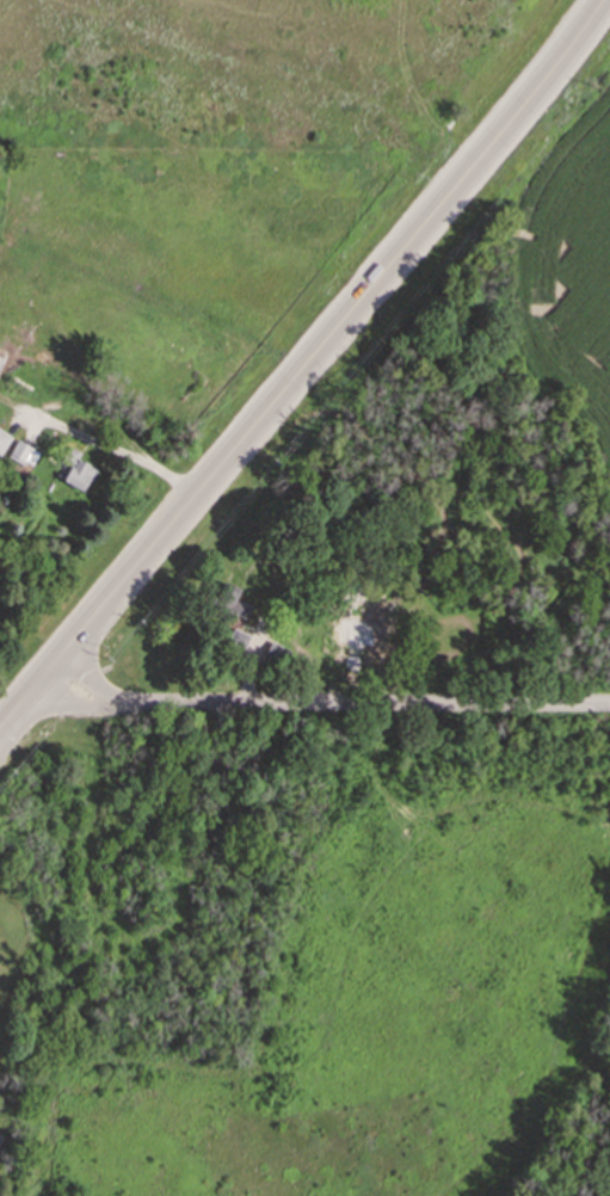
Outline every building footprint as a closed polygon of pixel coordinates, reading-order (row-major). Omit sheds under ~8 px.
[(11,436),(0,429),(0,453),(11,436)] [(7,455),(30,466),(38,450),(16,439),(7,455)] [(95,468),(75,457),(63,480),(82,492),(95,468)] [(249,605),(234,599),(239,587),(222,581),(212,608),(245,618),(249,605)] [(224,646),(242,652),(248,634),(230,628),(224,646)]
